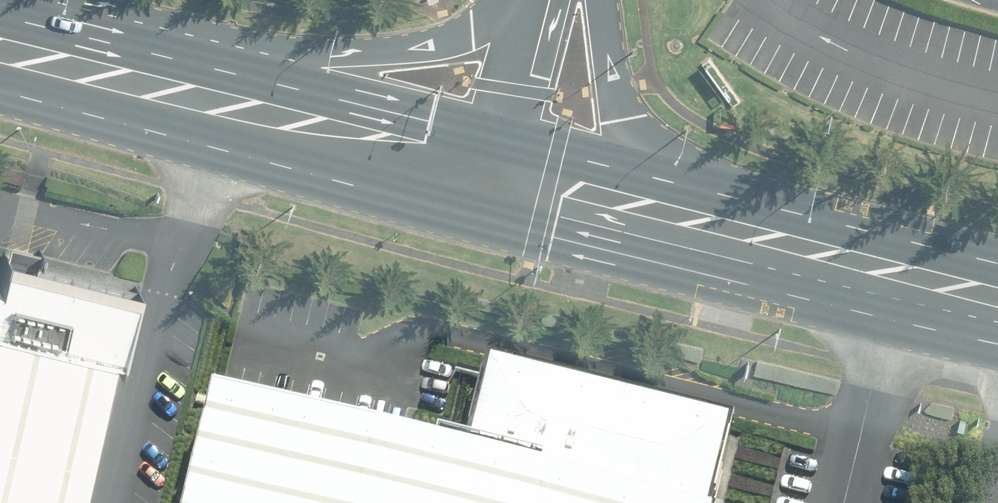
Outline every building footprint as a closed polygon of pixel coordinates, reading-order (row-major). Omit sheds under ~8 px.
[(94,365),(108,369),(127,296),(0,264),(0,502),(59,502),(94,365)] [(188,502),(732,502),(753,417),(494,355),(470,456),(214,394),(188,502)]
